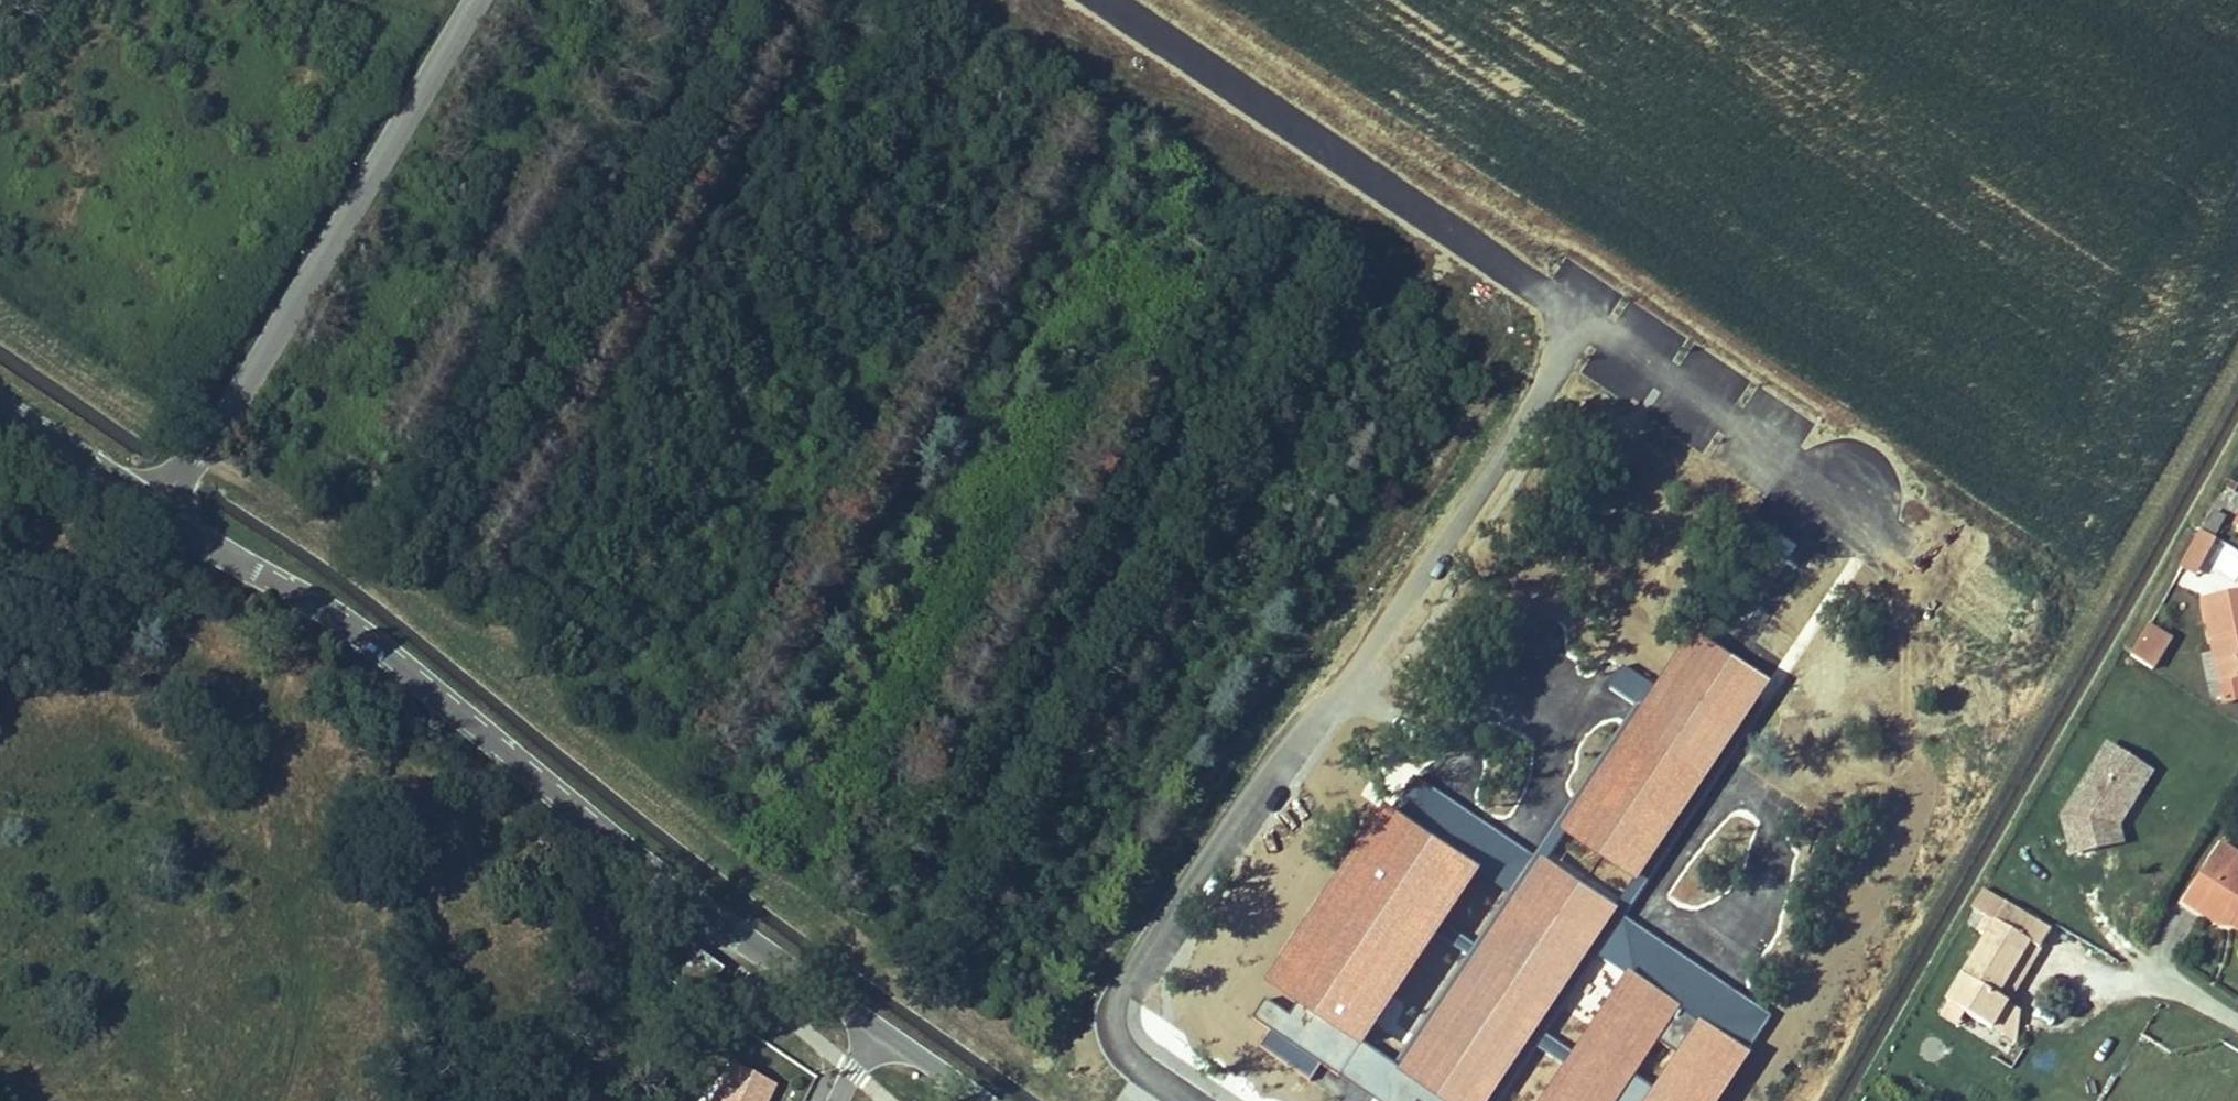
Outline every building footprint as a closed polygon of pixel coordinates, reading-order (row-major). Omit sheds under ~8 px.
[(2179,565),(2199,574),(2217,536),(2198,526),(2179,565)] [(2204,599),(2220,683),(2237,680),(2237,592),(2204,599)] [(2152,625),(2132,656),(2153,670),(2173,638),(2152,625)] [(2214,652),(2200,655),(2208,694),(2223,702),(2237,699),(2237,680),(2220,683),(2214,652)] [(2104,743),(2062,816),(2072,853),(2097,846),(2089,821),(2094,813),(2115,825),(2124,809),(2121,797),(2129,783),(2137,787),(2148,768),(2104,743)] [(2121,797),(2124,809),(2137,787),(2129,783),(2121,797)] [(2089,821),(2097,846),(2121,840),(2115,825),(2094,813),(2089,821)] [(2221,843),(2188,896),(2203,906),(2202,907),(2224,921),(2230,911),(2237,916),(2237,879),(2227,871),(2230,867),(2230,868),(2237,856),(2237,854),(2221,843)] [(2230,868),(2230,867),(2227,871),(2237,879),(2237,856),(2230,868)] [(2236,927),(2237,923),(2237,916),(2230,911),(2224,921),(2202,907),(2203,906),(2188,896),(2184,902),(2221,926),(2236,927)] [(2008,904),(1949,1003),(1993,1029),(2009,1003),(1999,997),(2030,943),(2041,949),(2052,930),(2008,904)] [(722,970),(677,936),(652,971),(696,1004),(722,970)] [(2041,949),(2030,943),(1999,997),(2009,1003),(2041,949)] [(1951,1044),(1932,1033),(1919,1054),(1939,1065),(1951,1044)] [(774,1084),(731,1063),(712,1100),(766,1100),(774,1084)]
